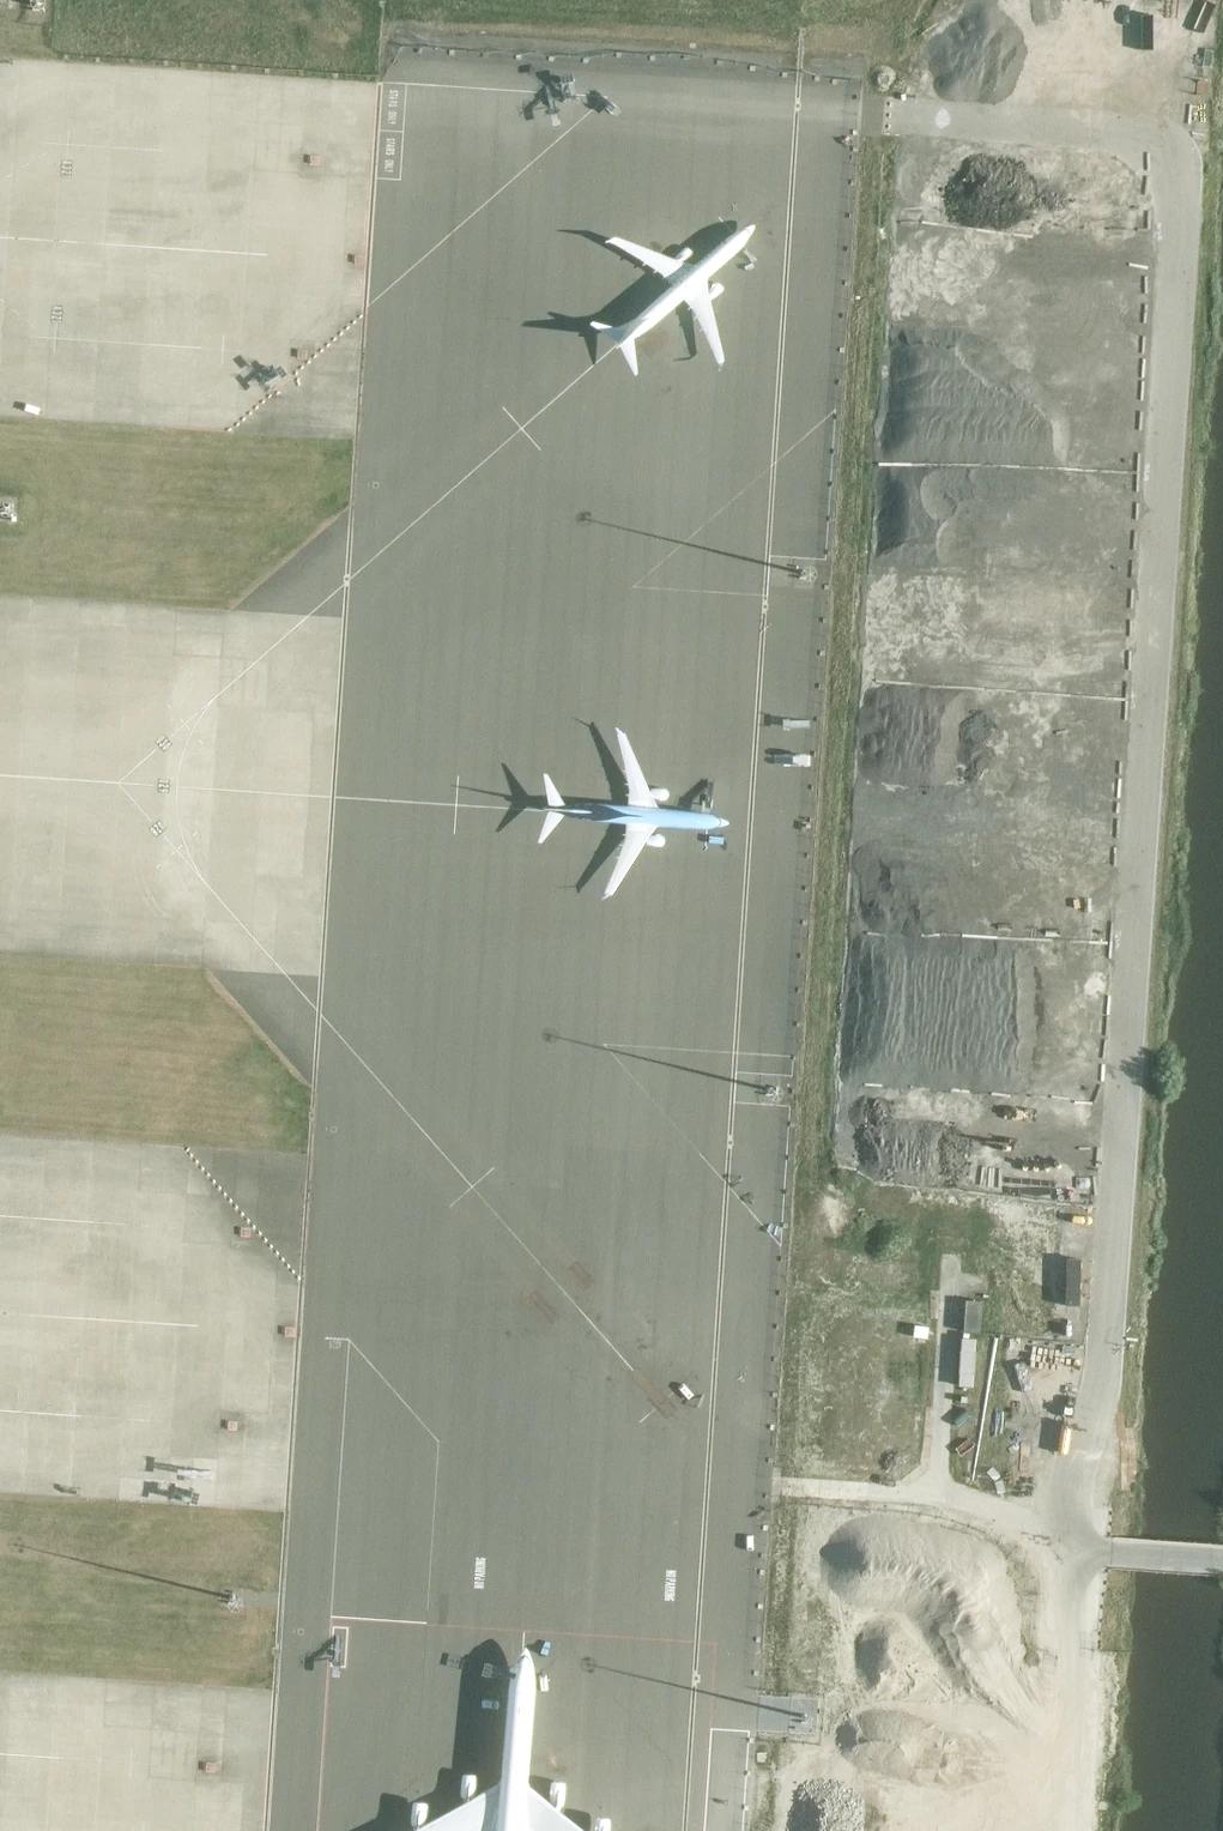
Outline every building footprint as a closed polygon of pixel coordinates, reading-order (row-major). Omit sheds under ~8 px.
[(982,1305),(962,1304),(961,1337),(980,1338),(982,1305)]
